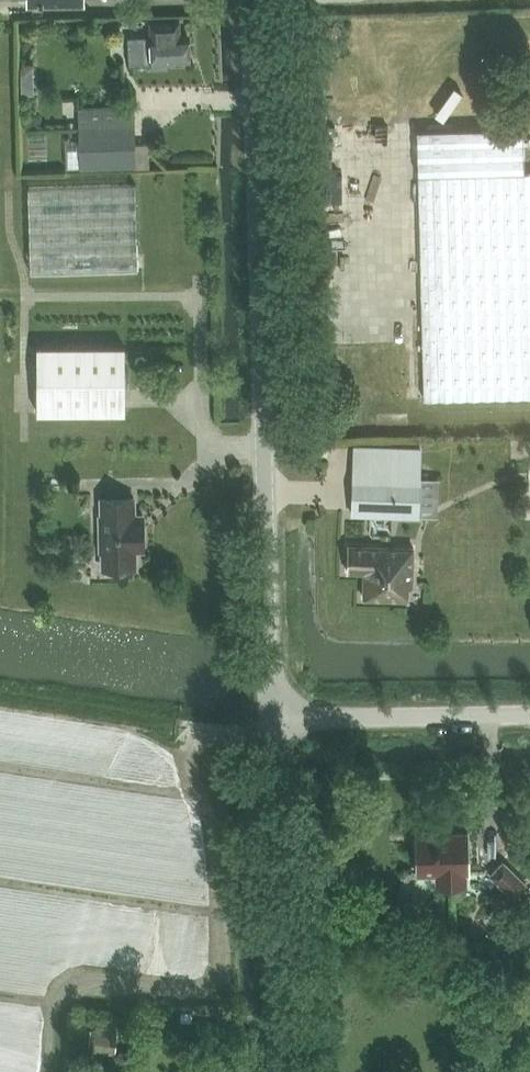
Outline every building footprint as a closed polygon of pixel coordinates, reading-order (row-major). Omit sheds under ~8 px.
[(9,11),(24,10),(23,0),(9,0),(9,11)] [(148,36),(125,37),(126,65),(150,64),(150,67),(166,66),(165,61),(186,60),(184,33),(177,34),(176,20),(147,21),(148,36)] [(493,108),(494,99),(469,98),(468,107),(493,108)] [(133,124),(81,126),(82,169),(134,168),(133,124)] [(520,126),(415,130),(416,173),(521,170),(520,126)] [(423,397),(529,394),(529,170),(521,170),(416,173),(423,397)] [(28,187),(30,272),(138,269),(135,183),(28,187)] [(36,346),(37,412),(125,412),(125,345),(36,346)] [(352,513),(418,515),(419,476),(353,474),(352,513)] [(98,515),(99,550),(102,550),(102,568),(136,567),(135,550),(144,550),(143,514),(134,514),(134,497),(100,497),(100,515),(98,515)] [(413,546),(347,543),(346,570),(363,570),(362,597),(405,598),(406,584),(411,584),(413,546)] [(468,833),(416,833),(416,872),(423,871),(424,878),(427,881),(431,885),(436,885),(436,887),(467,886),(466,871),(469,871),(468,833)] [(527,881),(503,859),(490,873),(513,896),(527,881)] [(180,1019),(190,1020),(190,1011),(180,1011),(180,1019)] [(84,1030),(82,1050),(102,1052),(103,1042),(117,1043),(118,1033),(84,1030)]
